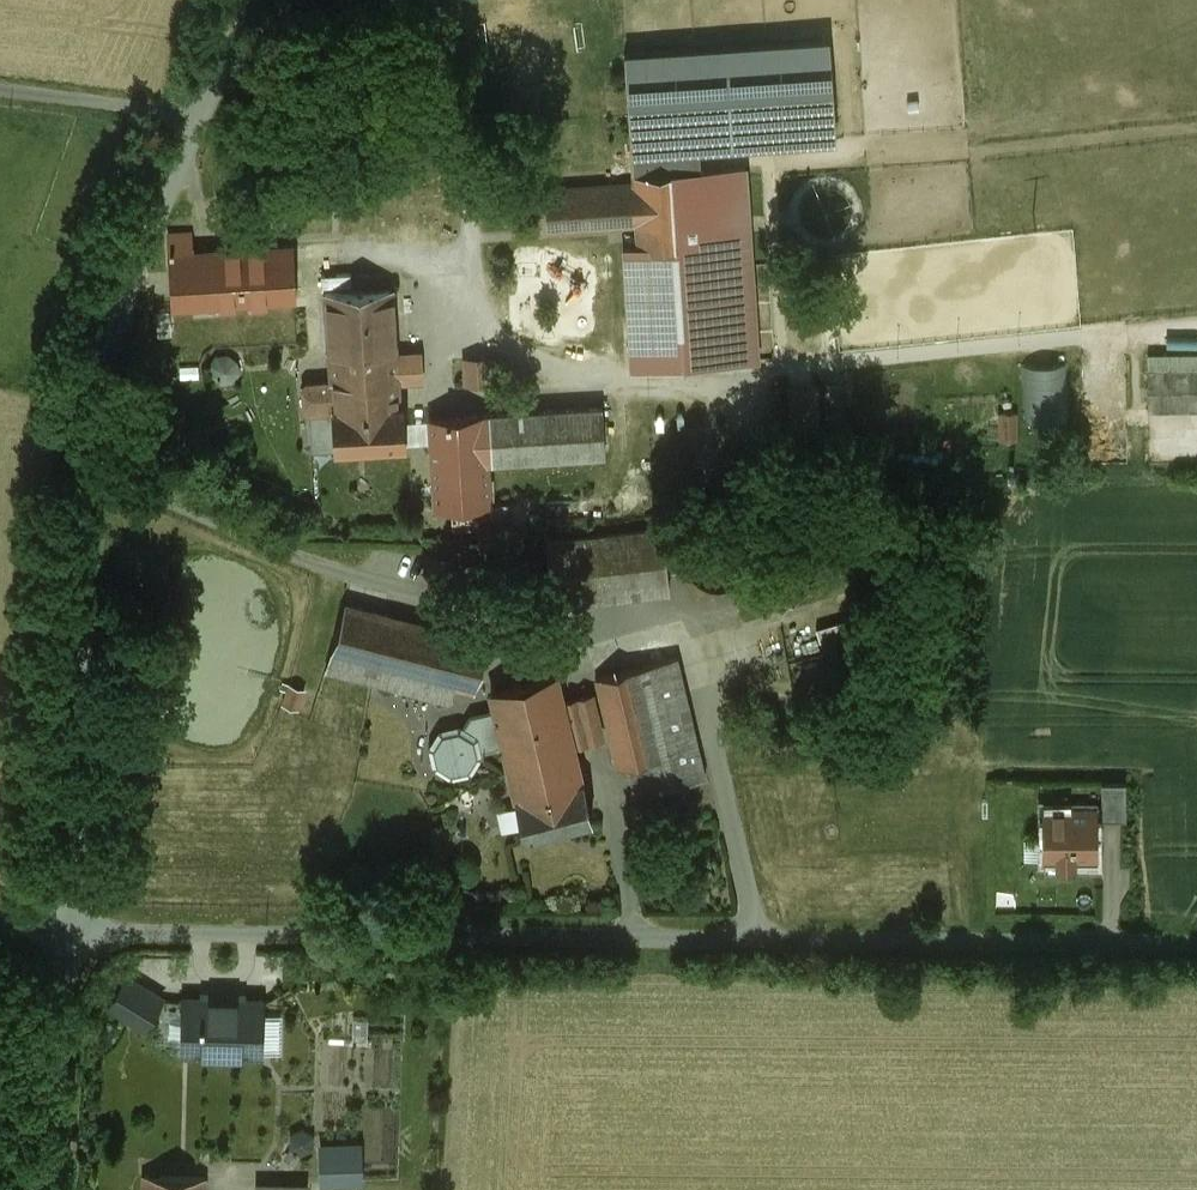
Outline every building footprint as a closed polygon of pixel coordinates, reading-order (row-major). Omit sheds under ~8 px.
[(838,37),(630,45),(635,159),(699,157),(699,144),(842,138),(838,37)] [(750,182),(554,185),(555,237),(635,236),(637,368),(753,366),(750,182)] [(300,343),(294,246),(194,251),(194,233),(169,234),(174,305),(217,304),(220,348),(300,343)] [(393,290),(327,294),(332,382),(308,384),(305,388),(306,409),(310,412),(334,411),(336,449),(407,445),(404,404),(400,404),(400,381),(423,380),(422,355),(397,354),(393,290)] [(229,354),(219,356),(212,365),(214,376),(223,382),(234,380),(241,371),(239,361),(229,354)] [(1122,357),(1122,422),(1196,422),(1196,357),(1122,357)] [(490,359),(467,360),(468,384),(491,382),(490,359)] [(1072,422),(1069,359),(1025,361),(1028,424),(1072,422)] [(1018,437),(1019,409),(993,408),(993,436),(1018,437)] [(605,453),(604,409),(432,419),(437,507),(454,505),(456,525),(507,522),(506,504),(490,505),(488,462),(605,453)] [(662,528),(541,542),(549,606),(669,592),(662,528)] [(463,632),(319,601),(306,664),(450,694),(463,632)] [(516,798),(582,783),(575,749),(613,741),(625,800),(707,783),(682,659),(596,676),(599,689),(568,695),(560,676),(494,690),(496,707),(466,724),(441,728),(430,745),(446,772),(478,769),(486,750),(505,748),(516,798)] [(282,703),(302,708),(306,686),(287,681),(282,703)] [(591,823),(582,783),(516,798),(525,836),(591,823)] [(1127,783),(1103,783),(1104,818),(1127,818),(1127,783)] [(1099,806),(1043,804),(1042,861),(1097,862),(1099,806)] [(142,1026),(163,992),(122,967),(101,1001),(142,1026)] [(171,1049),(280,1053),(282,1009),(263,1008),(263,995),(173,992),(171,1049)] [(381,1047),(380,1083),(393,1084),(394,1048),(381,1047)] [(242,1136),(241,1057),(173,1058),(173,1137),(242,1136)] [(325,1189),(377,1186),(376,1167),(385,1167),(384,1138),(323,1141),(325,1189)] [(116,1179),(116,1189),(188,1189),(188,1178),(116,1179)]
